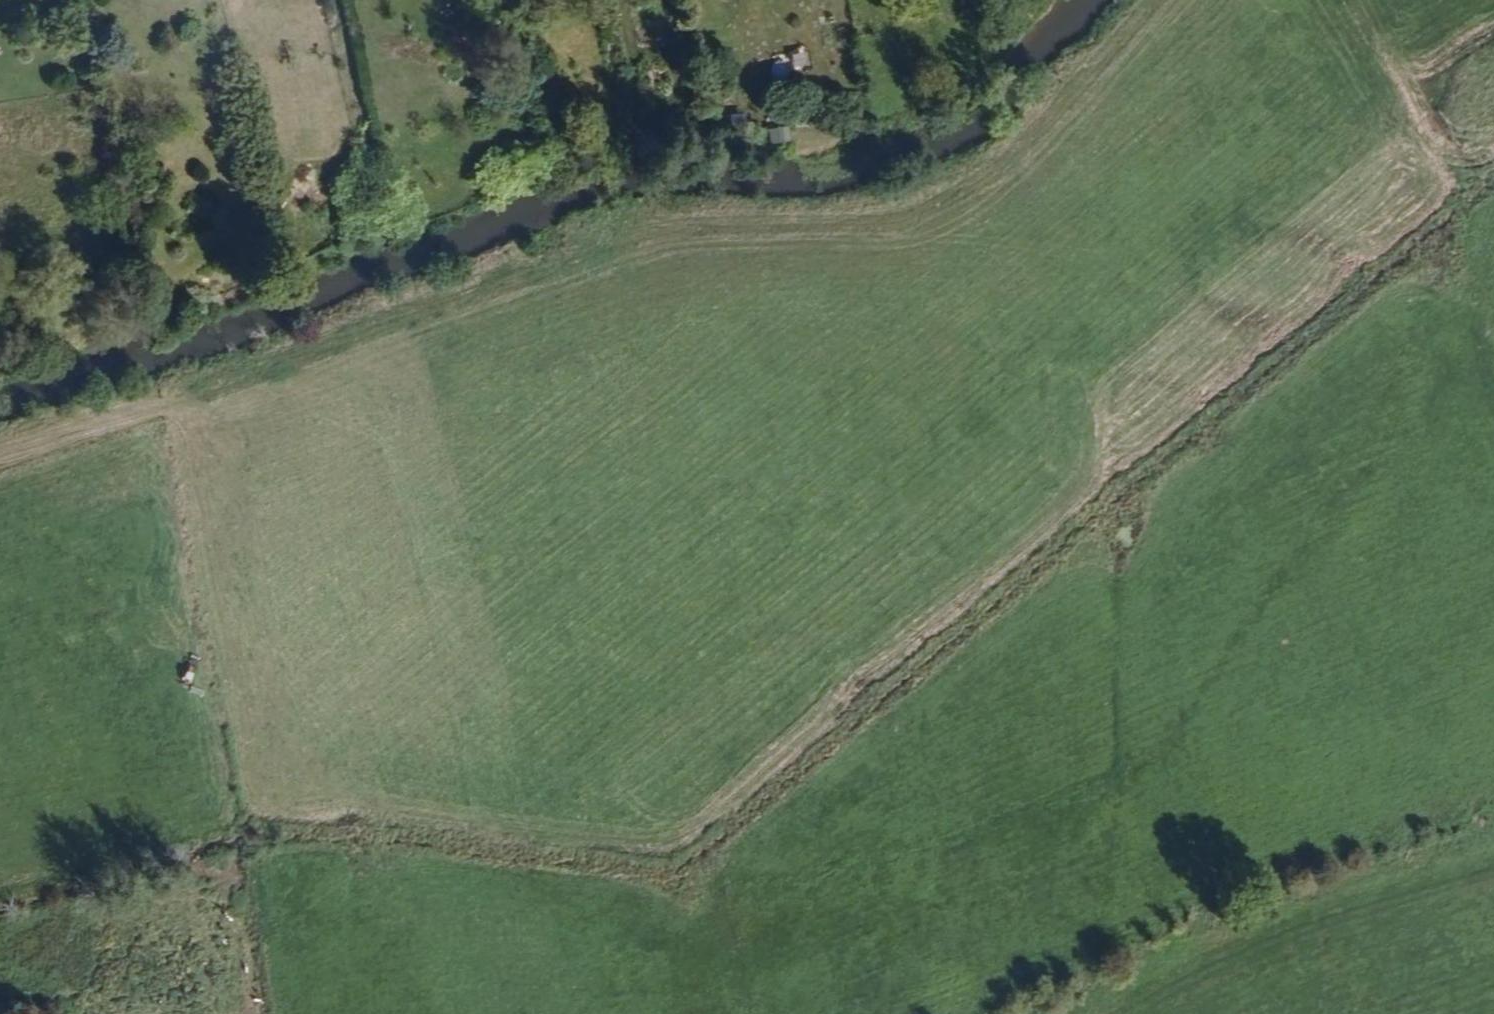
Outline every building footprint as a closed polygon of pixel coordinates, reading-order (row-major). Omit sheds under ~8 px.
[(787,125),(766,129),(769,143),(789,140),(787,125)]
